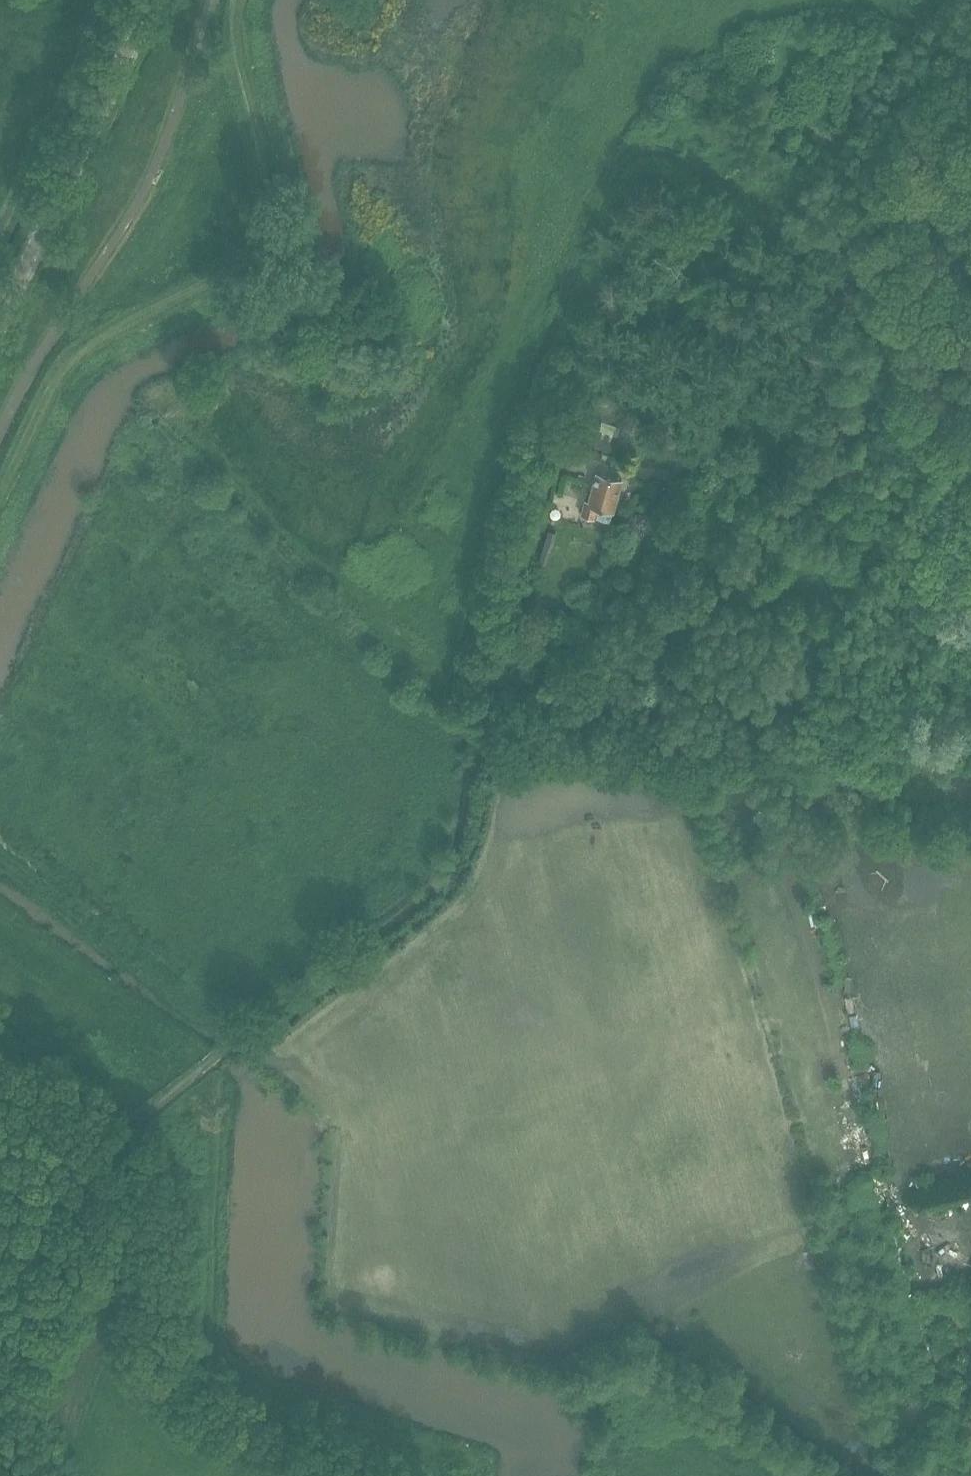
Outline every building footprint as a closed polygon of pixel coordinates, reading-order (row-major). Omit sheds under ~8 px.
[(573,445),(570,456),(599,464),(603,453),(573,445)] [(585,500),(582,514),(611,522),(622,479),(597,472),(589,501),(585,500)] [(539,561),(548,565),(558,532),(549,529),(539,561)] [(970,1456),(970,1439),(969,1432),(959,1435),(965,1458),(970,1456)]
